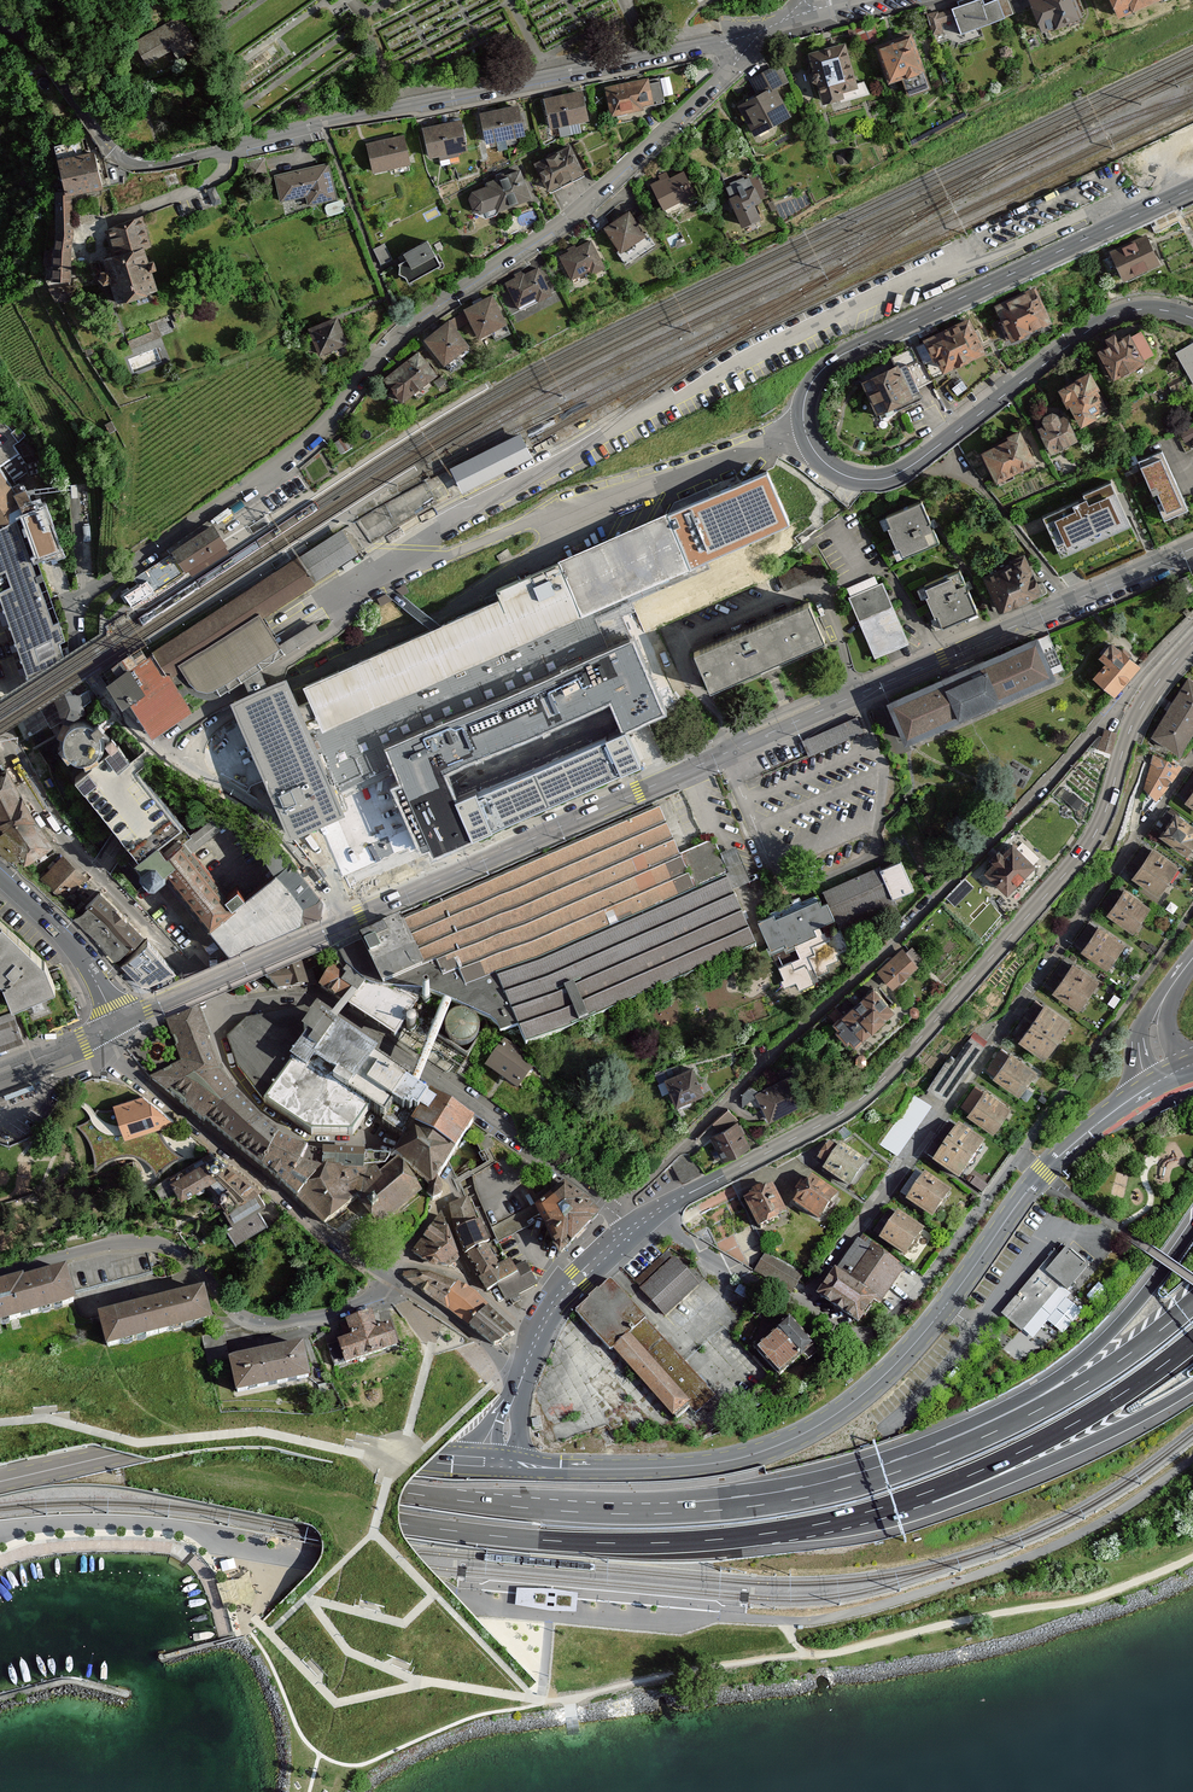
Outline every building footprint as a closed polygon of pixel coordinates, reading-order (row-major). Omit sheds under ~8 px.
[(928,14),(938,44),(1031,10),(1028,0),(1007,0),(985,8),(982,0),(967,0),(928,14)] [(1031,10),(1043,41),(1085,26),(1076,0),(1028,0),(1031,10)] [(1119,16),(1157,0),(1112,0),(1119,16)] [(130,38),(143,63),(186,41),(173,16),(130,38)] [(910,28),(870,47),(887,84),(928,65),(910,28)] [(843,40),(803,54),(820,106),(860,93),(843,40)] [(736,105),(754,136),(789,116),(775,91),(785,85),(774,65),(753,77),(761,91),(736,105)] [(658,75),(603,87),(611,126),(639,121),(639,114),(665,108),(658,75)] [(583,88),(564,92),(573,133),(582,132),(579,120),(590,118),(583,88)] [(573,133),(564,92),(544,96),(550,127),(559,125),(562,136),(573,133)] [(499,107),(506,138),(525,133),(518,102),(499,107)] [(508,148),(506,138),(499,107),(479,111),(486,142),(497,139),(499,150),(508,148)] [(442,121),(448,151),(468,147),(461,117),(460,117),(459,114),(450,116),(450,119),(442,121)] [(448,151),(442,121),(422,125),(429,156),(439,154),(442,165),(451,163),(448,151)] [(404,134),(366,142),(373,171),(410,162),(404,134)] [(54,147),(57,162),(84,156),(80,141),(54,147)] [(570,143),(534,161),(550,193),(586,175),(570,143)] [(52,281),(69,281),(70,267),(66,266),(67,253),(69,254),(72,234),(70,193),(102,187),(95,153),(84,156),(57,162),(64,191),(56,192),(56,198),(56,222),(57,232),(54,251),(53,273),(52,281)] [(329,161),(275,174),(281,201),(307,195),(309,203),(338,196),(329,161)] [(485,181),(487,185),(473,190),(471,198),(474,208),(481,212),(497,206),(498,210),(533,197),(521,168),(485,181)] [(685,169),(654,183),(667,211),(698,197),(685,169)] [(730,195),(743,225),(761,217),(755,203),(761,201),(754,184),(730,195)] [(628,212),(606,227),(621,249),(617,252),(625,264),(655,244),(647,231),(643,234),(628,212)] [(150,247),(142,216),(107,230),(115,255),(105,259),(108,271),(101,272),(100,267),(95,268),(95,270),(95,272),(96,275),(98,278),(103,283),(111,282),(118,302),(156,290),(149,271),(156,269),(153,261),(147,263),(142,249),(150,247)] [(1149,232),(1110,248),(1121,277),(1161,261),(1149,232)] [(571,278),(589,269),(591,273),(605,266),(591,239),(559,255),(571,278)] [(399,262),(399,273),(405,276),(409,283),(442,265),(431,244),(399,262)] [(388,250),(377,255),(381,263),(392,258),(388,250)] [(518,305),(536,296),(538,300),(552,293),(538,266),(506,282),(518,305)] [(1009,337),(1052,319),(1037,284),(995,302),(1009,337)] [(493,295),(466,309),(481,338),(493,332),(496,340),(512,333),(493,295)] [(920,338),(936,372),(987,349),(971,315),(920,338)] [(335,318),(311,328),(320,351),(344,342),(335,318)] [(453,324),(429,341),(450,371),(465,361),(460,354),(469,348),(453,324)] [(1118,336),(1114,330),(1106,334),(1110,341),(1098,348),(1112,376),(1156,353),(1141,324),(1118,336)] [(1192,380),(1192,345),(1177,354),(1192,380)] [(420,349),(383,378),(403,402),(439,374),(420,349)] [(921,394),(907,357),(862,375),(876,412),(921,394)] [(1079,424),(1102,411),(1098,405),(1107,400),(1090,368),(1058,384),(1079,424)] [(1063,405),(1042,412),(1046,422),(1039,424),(1049,450),(1076,440),(1063,405)] [(995,479),(1037,459),(1021,427),(980,447),(995,479)] [(11,458),(6,451),(18,440),(11,431),(4,437),(0,432),(0,466),(11,458)] [(510,437),(451,468),(463,491),(534,455),(529,445),(522,431),(510,437)] [(1139,457),(1152,491),(1159,489),(1164,505),(1160,506),(1164,517),(1189,507),(1167,446),(1139,457)] [(43,506),(28,486),(16,492),(0,469),(0,525),(43,506)] [(668,515),(690,564),(788,523),(767,474),(668,515)] [(879,517),(900,560),(937,542),(916,499),(879,517)] [(1075,521),(1082,541),(1090,538),(1096,554),(1140,536),(1127,501),(1075,521)] [(44,505),(43,506),(0,525),(0,594),(28,674),(47,667),(60,702),(43,713),(51,727),(84,708),(81,704),(97,696),(92,689),(78,695),(60,642),(66,640),(37,559),(60,550),(44,505)] [(269,688),(252,696),(236,703),(291,829),(364,797),(341,746),(318,756),(303,720),(318,713),(324,726),(427,681),(576,615),(690,564),(668,515),(497,591),(501,600),(441,626),(394,591),(387,594),(435,629),(306,686),(312,699),(296,706),(285,681),(269,688)] [(316,578),(359,551),(343,526),(300,552),(316,578)] [(224,545),(213,529),(176,553),(187,569),(191,567),(193,570),(202,564),(200,560),(224,545)] [(999,613),(1040,595),(1023,555),(981,574),(999,613)] [(976,612),(959,572),(923,588),(941,628),(976,612)] [(873,660),(908,645),(882,585),(877,587),(873,578),(847,589),(851,598),(847,600),(873,660)] [(147,581),(125,595),(132,607),(154,592),(147,581)] [(244,679),(260,669),(285,654),(278,643),(264,621),(247,593),(110,682),(115,692),(123,705),(131,700),(153,735),(191,711),(183,697),(190,693),(198,697),(207,699),(216,696),(244,679)] [(826,640),(809,600),(694,650),(711,689),(826,640)] [(576,615),(427,681),(476,791),(456,799),(462,812),(454,815),(458,825),(466,821),(473,836),(640,763),(576,615)] [(889,701),(905,739),(1051,679),(1036,640),(889,701)] [(1116,696),(1142,666),(1111,640),(1096,657),(1105,664),(1093,677),(1116,696)] [(260,669),(244,679),(252,696),(269,688),(260,669)] [(1151,734),(1178,753),(1192,731),(1192,683),(1188,680),(1151,734)] [(804,736),(809,751),(860,733),(854,717),(804,736)] [(65,746),(68,752),(73,757),(80,760),(87,759),(93,756),(98,751),(101,746),(101,738),(99,732),(103,729),(99,723),(95,726),(89,723),(81,722),(74,724),(69,728),(65,733),(64,739),(65,746)] [(1108,726),(1098,744),(1110,751),(1120,732),(1108,726)] [(119,744),(76,777),(125,836),(142,856),(162,841),(186,826),(119,744)] [(1178,769),(1152,753),(1144,792),(1153,800),(1178,769)] [(17,856),(25,864),(51,847),(31,821),(35,818),(21,796),(19,798),(4,770),(0,773),(0,833),(17,856)] [(1184,801),(1192,808),(1192,789),(1184,801)] [(168,1023),(182,1063),(152,1079),(325,1225),(326,1225),(361,1197),(359,1195),(400,1163),(401,1164),(430,1187),(428,1196),(434,1202),(440,1199),(442,1192),(437,1182),(474,1122),(432,1096),(429,1100),(419,1093),(453,1008),(491,1023),(498,1030),(502,1038),(519,1031),(526,1048),(757,947),(727,879),(730,878),(714,843),(681,858),(659,808),(361,939),(338,951),(349,971),(346,975),(337,969),(339,964),(330,951),(317,957),(315,950),(264,973),(267,981),(279,991),(317,986),(312,970),(322,966),(332,973),(321,989),(345,1004),(328,1025),(305,1010),(247,1020),(228,1039),(238,1067),(264,1104),(310,1135),(354,1136),(371,1110),(384,1121),(382,1123),(404,1138),(394,1158),(333,1153),(327,1157),(300,1151),(279,1141),(248,1112),(220,1078),(197,1010),(168,1023)] [(1156,838),(1184,857),(1192,843),(1192,827),(1172,813),(1156,838)] [(212,923),(247,893),(238,882),(225,893),(190,851),(213,830),(204,821),(171,850),(180,860),(169,870),(212,923)] [(169,870),(180,860),(171,850),(162,841),(142,856),(138,859),(144,865),(142,873),(149,883),(160,883),(170,876),(169,870)] [(982,872),(1006,897),(1036,868),(1012,844),(982,872)] [(1151,849),(1130,878),(1156,896),(1177,867),(1151,849)] [(63,859),(45,880),(56,892),(54,893),(62,902),(65,899),(72,906),(81,896),(74,890),(86,879),(63,859)] [(903,859),(882,868),(896,900),(917,891),(903,859)] [(212,923),(209,925),(231,952),(300,921),(303,927),(315,922),(322,901),(298,871),(289,862),(276,870),(247,893),(212,923)] [(993,901),(974,882),(949,905),(968,925),(993,901)] [(1122,889),(1105,914),(1132,932),(1149,907),(1122,889)] [(803,898),(758,919),(775,956),(784,952),(786,955),(796,951),(801,962),(780,972),(787,987),(796,982),(800,990),(818,982),(814,973),(828,966),(841,960),(838,955),(846,951),(838,933),(825,938),(820,928),(837,920),(825,895),(806,904),(803,898)] [(93,898),(85,907),(129,947),(137,938),(93,898)] [(85,907),(73,920),(118,960),(129,947),(85,907)] [(0,920),(0,979),(3,982),(12,1005),(17,1004),(28,1032),(78,1011),(60,969),(50,973),(45,962),(0,920)] [(1097,927),(1080,951),(1105,969),(1123,945),(1097,927)] [(148,941),(119,969),(122,972),(126,969),(145,987),(175,973),(148,941)] [(921,966),(904,948),(879,972),(896,989),(921,966)] [(1071,964),(1051,993),(1077,1010),(1097,982),(1071,964)] [(874,984),(833,1022),(855,1046),(896,1008),(874,984)] [(1043,1004),(1018,1040),(1044,1059),(1070,1023),(1043,1004)] [(14,1014),(0,1018),(0,1048),(23,1040),(14,1014)] [(447,1034),(449,1041),(454,1046),(459,1048),(465,1048),(472,1046),(478,1040),(480,1032),(479,1025),(475,1019),(469,1016),(461,1015),(454,1018),(449,1022),(447,1028),(447,1034)] [(948,1056),(925,1086),(944,1100),(985,1044),(972,1034),(953,1060),(948,1056)] [(505,1046),(490,1068),(523,1091),(531,1079),(526,1076),(533,1066),(505,1046)] [(1008,1054),(992,1077),(1021,1097),(1037,1073),(1008,1054)] [(469,1058),(458,1074),(467,1080),(478,1064),(469,1058)] [(694,1064),(665,1077),(678,1106),(707,1092),(694,1064)] [(790,1076),(757,1093),(771,1121),(804,1103),(790,1076)] [(984,1090),(966,1114),(991,1133),(1009,1110),(984,1090)] [(138,1093),(112,1103),(122,1141),(146,1132),(165,1133),(166,1112),(138,1093)] [(739,1122),(711,1136),(723,1160),(752,1146),(739,1122)] [(961,1125),(935,1160),(959,1178),(985,1143),(961,1125)] [(831,1142),(816,1162),(850,1188),(869,1163),(842,1142),(838,1148),(831,1142)] [(220,1160),(217,1155),(212,1154),(208,1156),(206,1162),(209,1166),(214,1167),(219,1165),(220,1160)] [(203,1159),(171,1180),(181,1198),(212,1169),(209,1166),(206,1162),(203,1159)] [(214,1167),(212,1169),(228,1182),(241,1198),(259,1188),(226,1160),(219,1165),(214,1167)] [(406,1169),(405,1170),(401,1164),(400,1163),(359,1195),(361,1197),(381,1223),(422,1191),(417,1185),(418,1184),(406,1169)] [(1128,1194),(1130,1173),(1108,1171),(1107,1192),(1128,1194)] [(927,1173),(907,1202),(935,1222),(956,1192),(927,1173)] [(812,1174),(793,1204),(820,1221),(839,1191),(812,1174)] [(553,1198),(539,1210),(559,1252),(561,1255),(597,1216),(586,1206),(588,1205),(556,1182),(552,1186),(551,1190),(555,1193),(551,1196),(553,1198)] [(773,1183),(743,1198),(758,1228),(788,1212),(773,1183)] [(541,1215),(526,1187),(482,1211),(497,1238),(541,1215)] [(259,1188),(241,1198),(223,1209),(232,1225),(259,1210),(266,1205),(259,1188)] [(467,1202),(452,1208),(456,1233),(466,1258),(487,1292),(498,1286),(519,1275),(515,1268),(511,1260),(498,1267),(486,1245),(490,1243),(481,1224),(477,1226),(467,1202)] [(259,1210),(232,1225),(224,1232),(236,1246),(270,1226),(259,1210)] [(898,1211),(880,1238),(906,1255),(924,1228),(898,1211)] [(440,1220),(414,1254),(426,1263),(449,1269),(459,1261),(443,1218),(440,1220)] [(860,1237),(820,1294),(862,1323),(878,1299),(883,1303),(907,1270),(860,1237)] [(1057,1252),(1003,1313),(1028,1336),(1067,1292),(1076,1300),(1099,1273),(1071,1248),(1062,1257),(1057,1252)] [(669,1252),(635,1280),(667,1318),(701,1286),(669,1252)] [(767,1252),(757,1269),(792,1294),(802,1277),(767,1252)] [(519,1275),(498,1286),(507,1303),(538,1286),(526,1262),(515,1268),(519,1275)] [(0,1285),(0,1323),(73,1303),(64,1268),(0,1285)] [(406,1275),(404,1278),(447,1309),(450,1305),(458,1311),(472,1326),(470,1327),(495,1347),(500,1346),(515,1337),(488,1311),(474,1296),(456,1286),(429,1275),(406,1275)] [(645,1320),(610,1279),(575,1312),(613,1351),(673,1417),(688,1405),(695,1414),(715,1396),(645,1320)] [(201,1287),(95,1311),(103,1347),(210,1323),(201,1287)] [(346,1341),(328,1347),(335,1367),(397,1347),(391,1326),(376,1331),(371,1314),(348,1322),(348,1324),(342,1326),(346,1341)] [(791,1319),(757,1348),(781,1377),(815,1347),(791,1319)] [(303,1342),(226,1357),(234,1393),(310,1377),(303,1342)] [(552,1589),(517,1588),(515,1605),(550,1611),(576,1613),(578,1594),(552,1589)]
